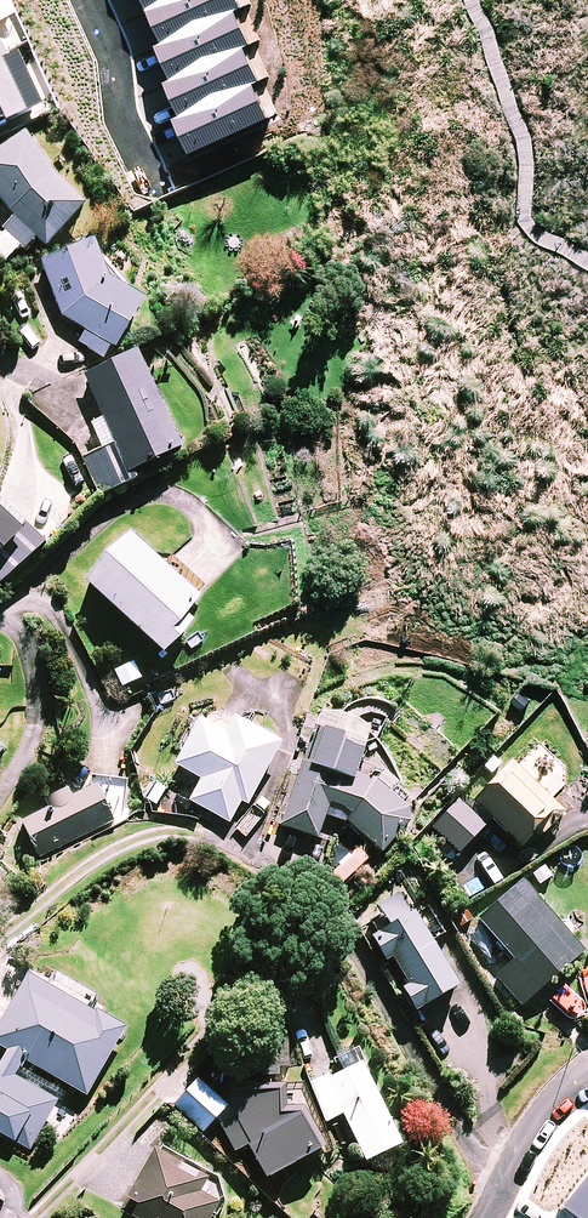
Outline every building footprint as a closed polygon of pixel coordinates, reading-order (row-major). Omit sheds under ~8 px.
[(0,43),(0,130),(34,114),(0,43)] [(6,232),(0,238),(0,257),(6,263),(21,247),(26,252),(37,240),(47,249),(87,208),(58,179),(28,133),(0,151),(0,198),(14,219),(3,230),(6,232)] [(43,259),(62,318),(78,327),(71,340),(106,359),(114,346),(121,350),(148,301),(112,281),(99,241),(43,259)] [(184,449),(140,353),(87,377),(106,419),(93,425),(105,450),(87,459),(103,494),(136,479),(133,472),(184,449)] [(26,532),(0,506),(0,558),(26,532)] [(203,602),(132,536),(88,582),(167,656),(197,625),(189,617),(203,602)] [(142,679),(134,663),(116,672),(125,689),(142,679)] [(283,745),(226,715),(202,722),(178,766),(204,781),(192,802),(238,828),(283,745)] [(361,774),(368,755),(347,747),(350,741),(319,728),(280,824),(319,840),(328,816),(352,825),(384,853),(416,816),(374,779),(361,774)] [(559,809),(514,764),(476,801),(522,847),(559,809)] [(115,822),(98,787),(75,798),(72,791),(47,803),(50,809),(23,822),(41,858),(115,822)] [(487,826),(460,801),(434,827),(461,853),(487,826)] [(498,977),(543,1029),(560,1015),(540,991),(585,952),(524,882),(462,935),(498,977)] [(418,1011),(460,988),(433,940),(454,928),(435,893),(413,905),(406,892),(384,904),(395,924),(374,935),(389,961),(395,958),(409,982),(404,985),(418,1011)] [(30,978),(0,1031),(0,1046),(88,1096),(126,1029),(95,1011),(93,1014),(30,978)] [(403,1145),(364,1063),(312,1088),(329,1122),(345,1114),(368,1162),(403,1145)] [(222,1100),(201,1080),(177,1106),(205,1133),(218,1119),(229,1123),(227,1128),(238,1150),(253,1142),(271,1177),(327,1148),(306,1109),(287,1108),(288,1085),(252,1085),(230,1077),(222,1100)] [(212,1179),(160,1148),(124,1210),(137,1217),(215,1217),(217,1214),(220,1216),(228,1201),(222,1179),(212,1179)]
